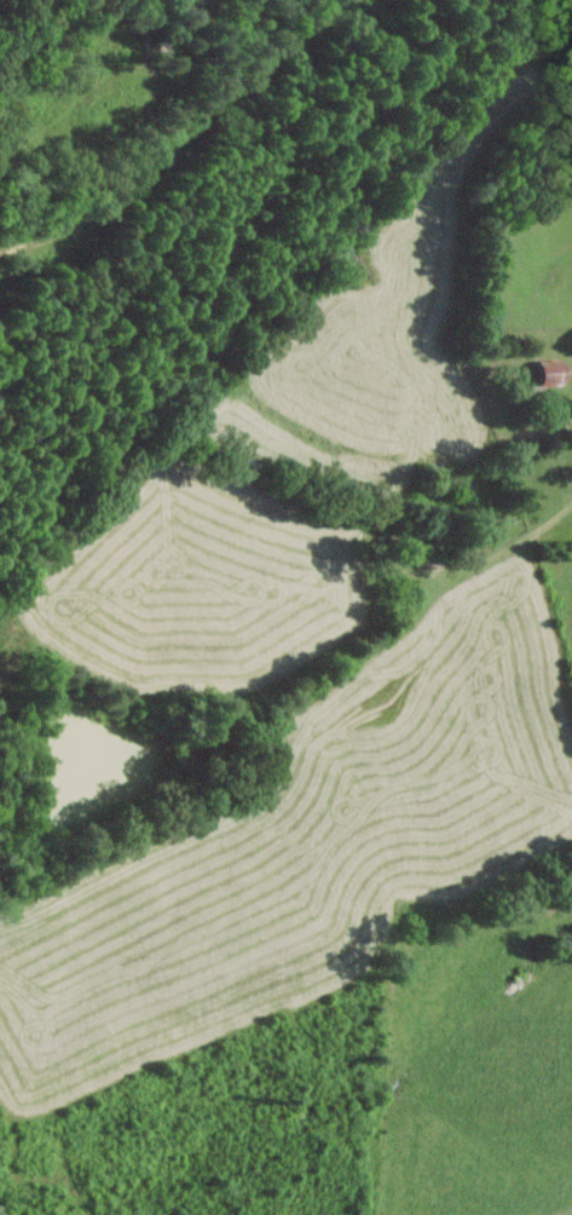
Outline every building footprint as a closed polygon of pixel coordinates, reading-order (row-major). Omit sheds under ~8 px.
[(568,381),(567,359),(543,360),(544,382),(568,381)]
